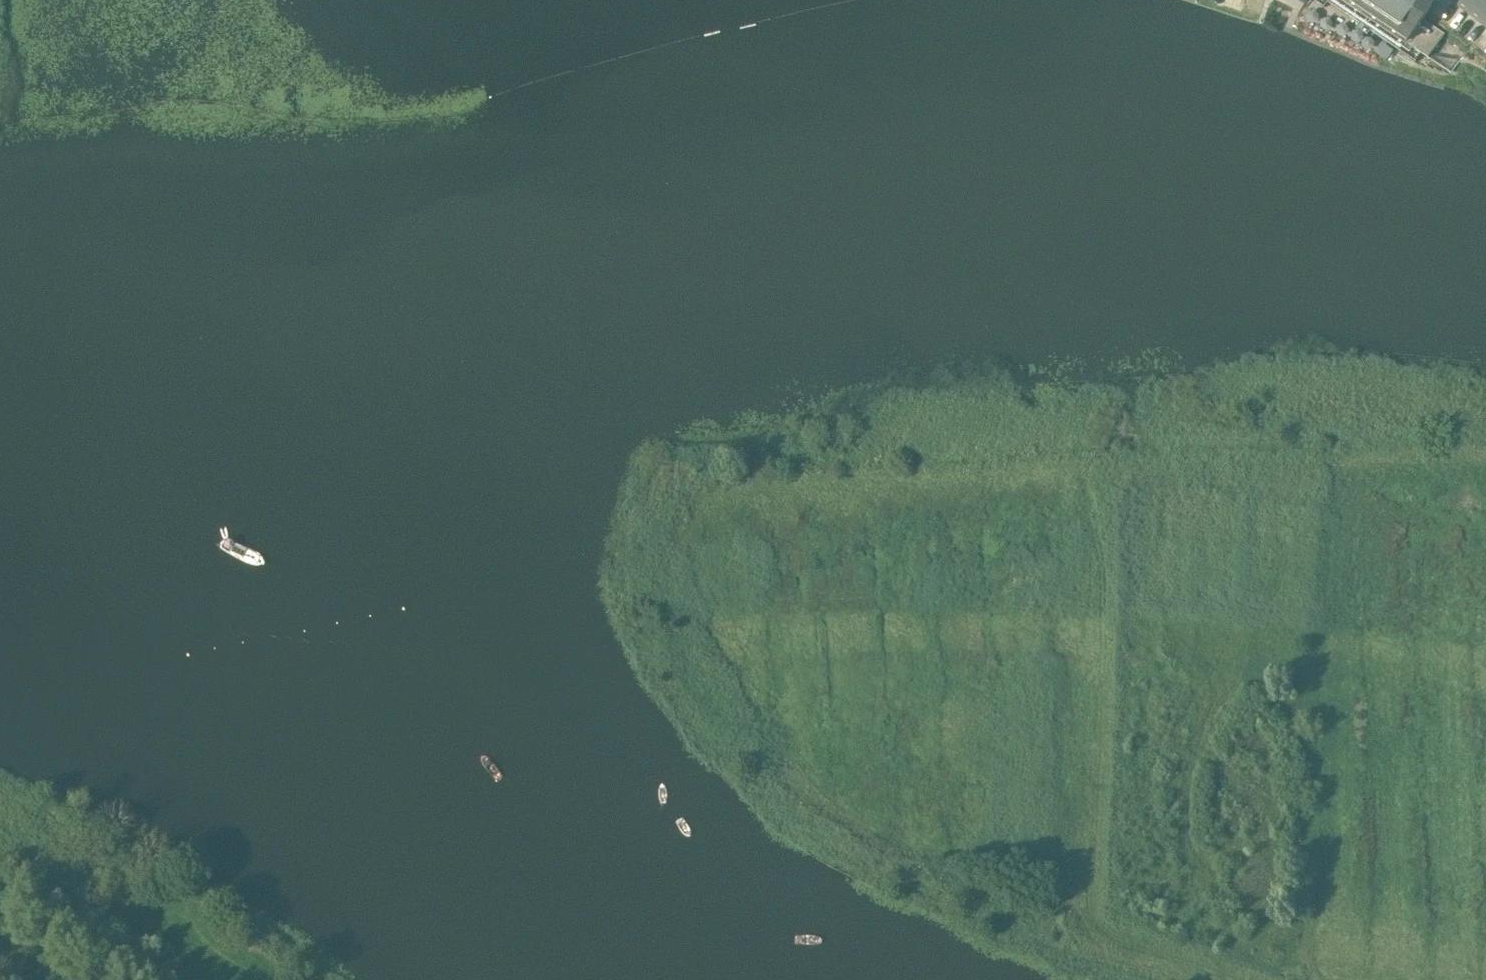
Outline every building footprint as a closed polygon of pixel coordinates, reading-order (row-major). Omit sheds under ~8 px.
[(1381,34),(1414,56),(1419,49),(1453,71),(1466,51),(1444,35),(1422,21),(1433,6),(1424,0),(1331,0),(1381,34)]
